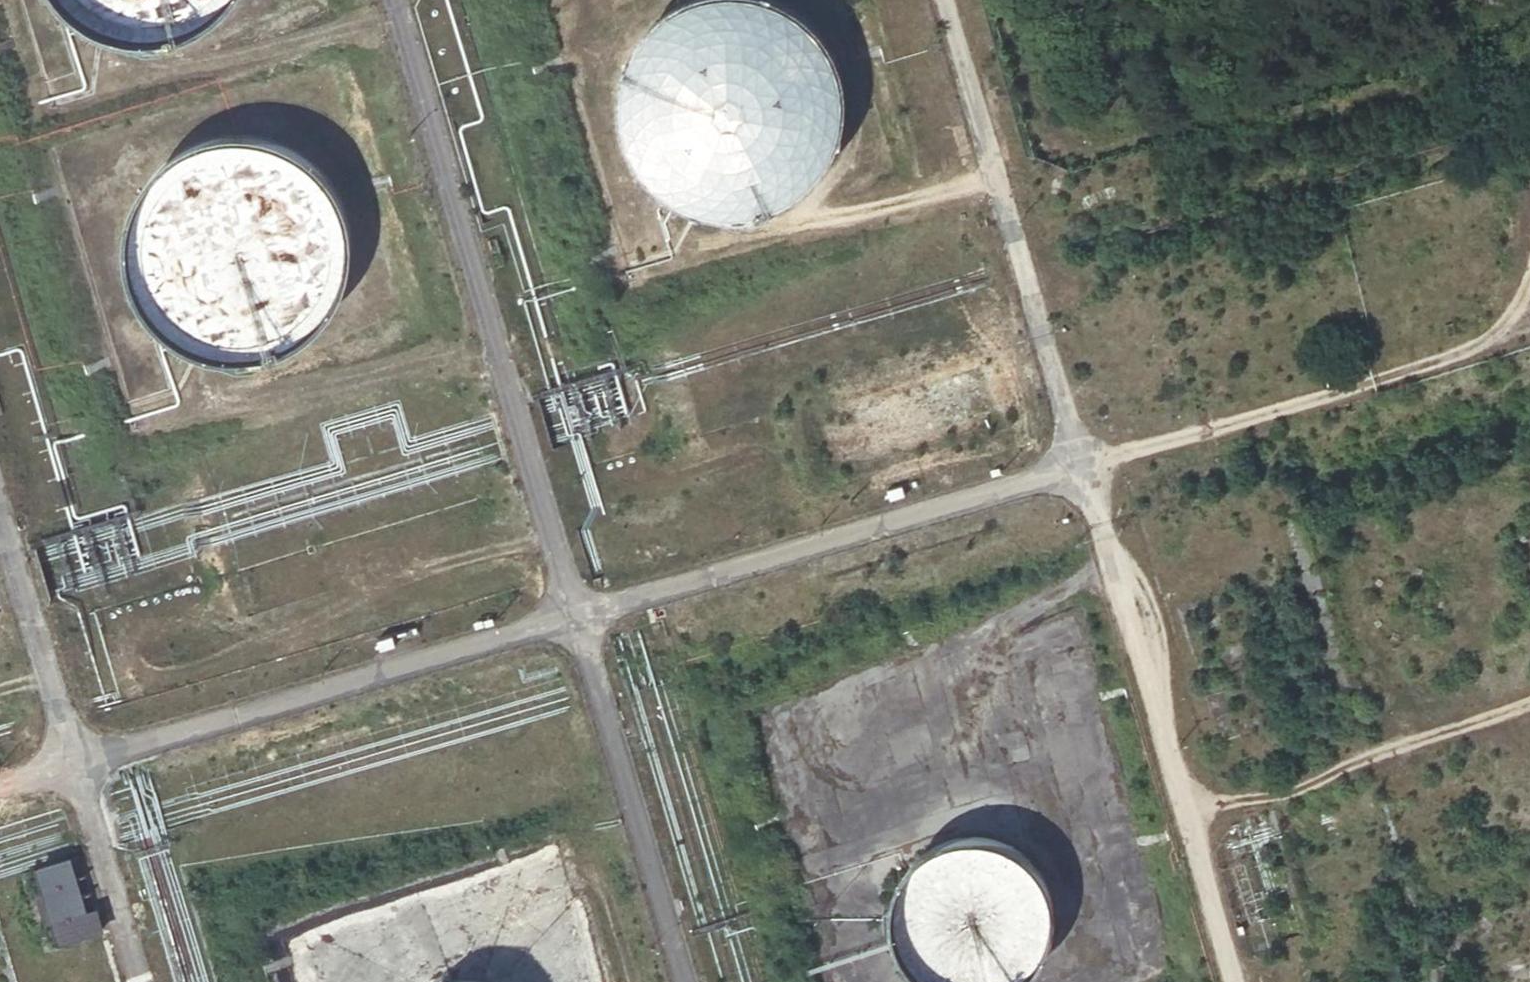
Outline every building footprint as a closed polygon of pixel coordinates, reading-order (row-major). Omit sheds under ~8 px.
[(88,6),(100,13),(109,17),(118,20),(131,23),(137,24),(151,25),(167,24),(172,23),(182,21),(193,17),(202,13),(214,6),(222,1),(223,0),(81,0),(88,6)] [(850,99),(850,97),(849,86),(848,78),(845,64),(841,53),(836,45),(831,36),(824,27),(818,20),(809,12),(801,6),(792,0),(684,0),(679,3),(674,6),(662,16),(649,29),(643,38),(637,48),(631,63),(628,74),(626,82),(625,95),(626,107),(627,121),(630,132),(634,141),(638,150),(644,161),(650,168),(656,176),(663,183),(669,188),(676,192),(688,199),(695,202),(704,206),(713,208),(723,210),(735,211),(745,211),(758,209),(768,207),(781,202),(788,199),(798,193),(808,186),(815,180),(823,171),(829,164),(836,152),(841,141),(844,136),(846,128),(848,119),(849,111),(850,99)] [(358,261),(358,253),(358,251),(358,243),(356,228),(354,220),(350,211),(345,199),(338,189),(331,179),(324,172),(319,167),(308,159),(298,153),(287,148),(276,144),(270,143),(260,141),(247,140),(237,140),(225,142),(217,144),(208,146),(197,151),(187,156),(177,163),(168,171),(164,175),(157,182),(152,190),(147,199),(142,209),(138,221),(135,232),(133,244),(133,250),(133,256),(134,265),(135,273),(138,285),(142,296),(147,306),(151,313),(156,321),(164,330),(171,337),(180,344),(190,351),(199,355),(208,359),(221,363),(231,364),(243,365),(253,365),(266,363),(276,361),(285,358),(296,353),(306,347),(313,343),(325,333),(330,327),(337,318),(345,306),(349,297),(354,284),(356,275),(358,261)] [(1041,910),(1041,909),(1039,895),(1038,888),(1034,878),(1032,874),(1027,866),(1024,861),(1019,855),(1013,849),(1008,846),(1001,841),(993,837),(988,835),(980,832),(972,831),(961,830),(948,831),(939,834),(932,836),(925,839),(918,844),(911,848),(906,853),(900,860),(895,866),(891,873),(888,881),(886,886),(884,894),(883,901),(882,906),(883,916),(883,923),(885,929),(886,935),(890,944),(893,950),(897,955),(902,962),(910,970),(913,972),(919,976),(927,981),(930,981),(993,981),(997,980),(1004,976),(1010,972),(1016,967),(1022,961),(1026,955),(1029,951),(1033,943),(1036,936),(1038,929),(1040,920),(1041,910)] [(72,867),(37,878),(60,951),(103,939),(96,917),(88,920),(72,867)] [(435,966),(416,975),(410,981),(490,981),(483,974),(467,968),(456,965),(435,966)]
